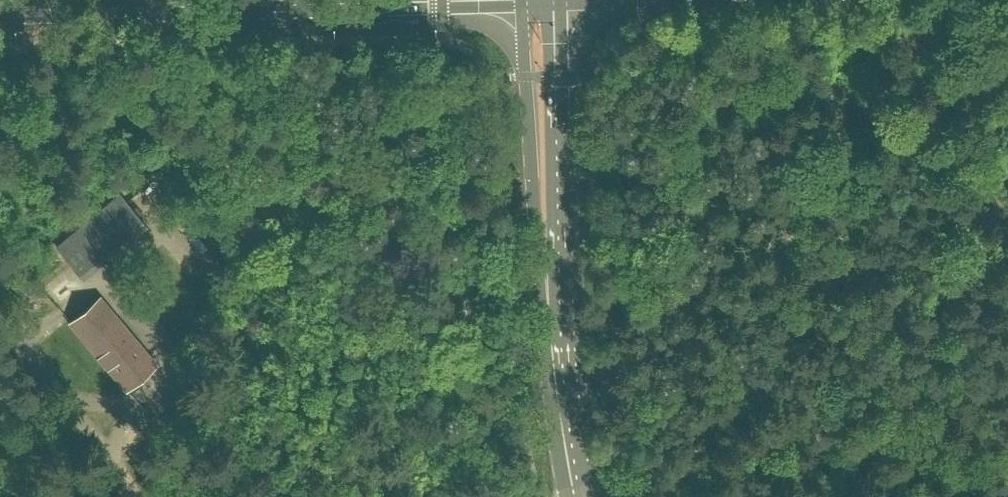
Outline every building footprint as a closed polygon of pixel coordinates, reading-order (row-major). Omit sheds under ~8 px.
[(82,279),(145,226),(125,202),(117,193),(54,247),(72,267),(82,279)] [(127,390),(155,366),(98,298),(69,322),(127,390)]
